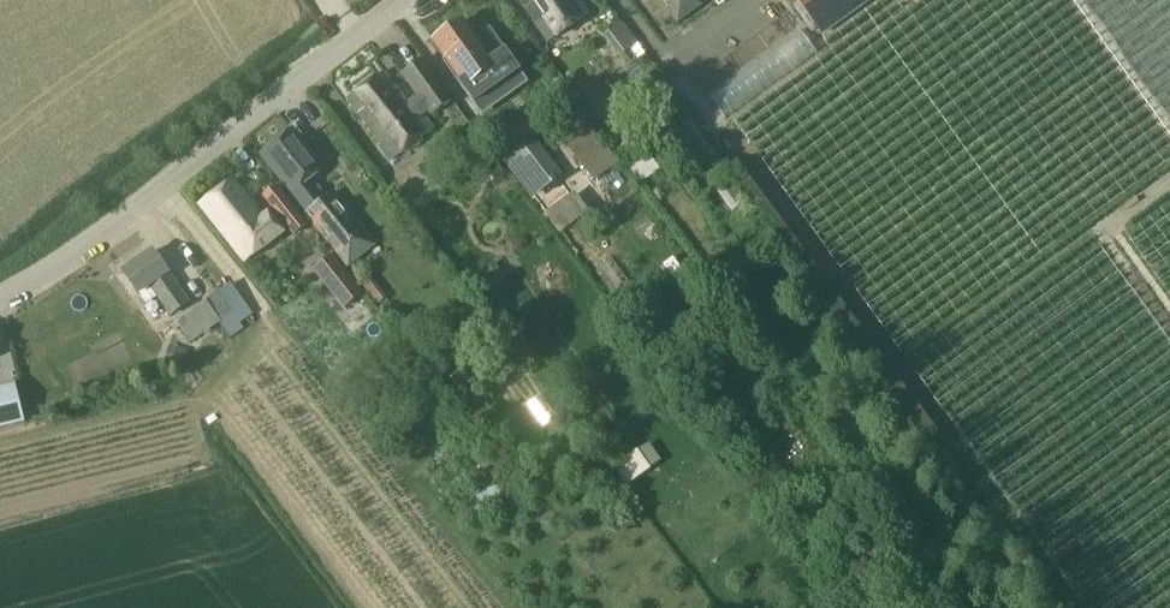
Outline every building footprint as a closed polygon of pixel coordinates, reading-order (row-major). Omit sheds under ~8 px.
[(547,42),(588,13),(578,0),(520,0),(547,42)] [(695,0),(659,0),(676,23),(700,7),(695,0)] [(784,7),(781,0),(739,0),(666,44),(692,87),(716,73),(704,55),(784,7)] [(813,25),(848,0),(795,0),(813,25)] [(1169,135),(1169,0),(1073,0),(1169,135)] [(621,58),(639,41),(619,19),(601,36),(621,58)] [(463,22),(433,42),(456,73),(457,72),(465,82),(461,84),(473,103),(518,71),(489,30),(476,40),(463,22)] [(384,73),(347,100),(380,146),(378,147),(389,163),(434,131),(423,115),(429,111),(432,116),(452,102),(422,61),(403,75),(419,98),(408,106),(384,73)] [(262,155),(292,194),(306,213),(304,215),(336,254),(366,231),(335,192),(325,199),(312,179),(324,170),(294,131),(262,155)] [(533,146),(509,165),(533,197),(558,178),(533,146)] [(659,172),(646,152),(627,164),(640,185),(659,172)] [(751,201),(732,176),(713,189),(732,215),(751,201)] [(285,233),(269,214),(266,216),(235,180),(199,207),(244,263),(285,233)] [(306,225),(276,188),(263,198),(294,236),(306,225)] [(556,229),(582,211),(573,198),(547,217),(556,229)] [(139,296),(139,295),(147,306),(156,299),(171,318),(191,305),(153,252),(123,273),(139,296)] [(362,294),(331,256),(314,270),(344,308),(362,294)] [(176,320),(191,341),(234,311),(218,289),(205,297),(207,299),(176,320)] [(0,389),(0,430),(25,423),(15,385),(0,389)] [(627,486),(649,470),(637,453),(615,468),(627,486)]
